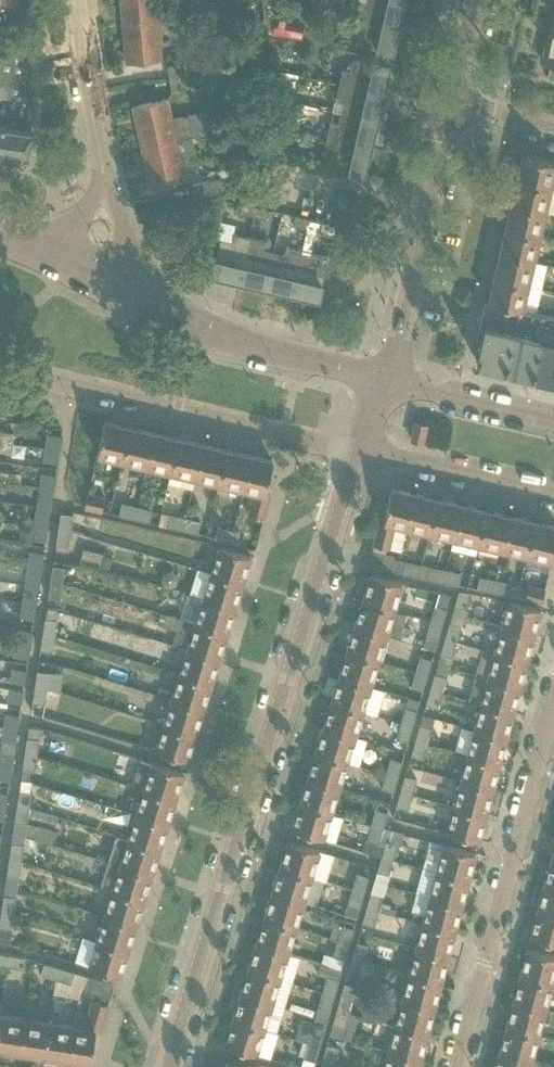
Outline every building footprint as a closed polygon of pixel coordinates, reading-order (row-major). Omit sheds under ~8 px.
[(124,21),(156,17),(155,0),(122,0),(124,21)] [(264,13),(273,11),(272,0),(262,0),(264,13)] [(355,15),(399,26),(405,0),(366,0),(366,1),(360,0),(358,0),(355,15)] [(399,26),(355,15),(351,31),(359,33),(356,44),(372,48),(393,53),(399,26)] [(156,17),(124,21),(128,62),(161,59),(156,17)] [(553,41),(548,39),(547,44),(544,45),(542,53),(544,55),(543,61),(549,63),(553,64),(553,37),(553,41)] [(23,48),(0,52),(0,150),(27,154),(28,148),(34,109),(23,48)] [(270,58),(271,71),(280,70),(281,70),(279,57),(270,58)] [(343,68),(339,84),(383,94),(390,67),(353,59),(350,70),(343,68)] [(197,62),(183,63),(184,72),(198,70),(197,62)] [(168,64),(170,78),(181,76),(180,63),(168,64)] [(549,63),(546,74),(553,76),(553,64),(549,63)] [(280,70),(271,71),(273,85),(282,84),(281,70),(280,70)] [(181,76),(170,78),(171,92),(183,91),(181,76)] [(343,101),(340,112),(377,121),(383,94),(339,84),(335,100),(343,101)] [(133,106),(143,147),(174,139),(165,98),(133,106)] [(277,112),(278,125),(287,124),(288,125),(286,111),(277,112)] [(189,115),(194,137),(209,134),(205,112),(189,115)] [(330,121),(327,137),(371,147),(377,121),(340,112),(338,123),(330,121)] [(287,124),(278,125),(280,139),(289,138),(288,125),(287,124)] [(327,137),(323,153),(331,154),(328,166),(327,170),(347,174),(348,170),(365,174),(371,147),(327,137)] [(174,139),(143,147),(152,188),(183,181),(174,139)] [(517,179),(549,187),(553,165),(553,162),(523,155),(517,179)] [(193,185),(195,198),(223,192),(221,178),(193,185)] [(517,179),(511,204),(543,211),(549,187),(517,179)] [(240,212),(253,215),(255,206),(242,203),(240,212)] [(511,204),(506,228),(538,235),(543,211),(511,204)] [(255,206),(253,215),(267,219),(269,209),(255,206)] [(293,225),(306,228),(308,219),(295,216),(293,225)] [(308,219),(306,228),(320,231),(322,222),(308,219)] [(506,228),(500,252),(532,259),(538,235),(506,228)] [(212,275),(238,281),(248,237),(233,233),(232,241),(220,238),(212,275)] [(238,281),(265,287),(273,250),(263,248),(265,241),(248,237),(238,281)] [(265,287),(291,293),(301,249),(286,246),(285,253),(273,250),(265,287)] [(301,249),(291,293),(319,300),(327,263),(316,260),(317,253),(301,249)] [(500,252),(495,276),(526,283),(541,287),(546,262),(532,259),(500,252)] [(495,276),(489,300),(508,304),(521,307),(522,302),(526,285),(526,283),(495,276)] [(478,327),(475,340),(480,341),(476,360),(504,367),(513,330),(503,327),(504,320),(508,306),(508,304),(489,300),(485,299),(478,327)] [(532,373),(553,378),(553,321),(544,319),(540,336),(532,373)] [(504,367),(532,373),(540,336),(513,330),(504,367)] [(97,453),(122,459),(129,427),(104,421),(97,453)] [(422,442),(426,425),(415,423),(411,440),(422,442)] [(122,459),(146,464),(154,433),(129,427),(122,459)] [(12,441),(13,431),(0,429),(0,440),(12,441)] [(47,433),(45,447),(59,449),(61,435),(47,433)] [(146,464),(170,470),(178,438),(154,433),(146,464)] [(170,470),(195,476),(202,444),(178,438),(170,470)] [(10,451),(12,441),(0,440),(0,450),(10,451)] [(195,476),(219,482),(226,450),(202,444),(195,476)] [(59,449),(45,447),(43,461),(57,463),(59,449)] [(219,482),(243,487),(251,455),(226,450),(219,482)] [(251,455),(243,487),(254,490),(248,515),(263,518),(269,491),(265,490),(272,460),(251,455)] [(41,473),(39,485),(53,487),(54,474),(41,473)] [(39,485),(37,500),(51,502),(53,487),(39,485)] [(407,526),(415,494),(391,488),(384,518),(379,517),(369,563),(369,564),(370,565),(371,566),(372,567),(391,571),(394,556),(387,554),(395,523),(407,526)] [(88,492),(84,508),(102,512),(105,496),(88,492)] [(439,499),(415,494),(407,526),(431,531),(439,499)] [(463,505),(439,499),(431,531),(455,537),(463,505)] [(119,514),(133,517),(136,505),(122,501),(119,514)] [(136,505),(133,517),(149,521),(153,509),(136,505)] [(487,510),(463,505),(455,537),(479,542),(487,510)] [(487,510),(479,542),(503,548),(510,516),(487,510)] [(35,512),(33,524),(47,527),(49,514),(35,512)] [(60,513),(57,527),(69,528),(71,515),(60,513)] [(168,526),(182,529),(185,516),(171,513),(168,526)] [(185,516),(182,529),(198,533),(201,520),(185,516)] [(534,522),(510,516),(503,548),(527,553),(534,522)] [(534,522),(527,553),(551,559),(553,548),(553,526),(534,522)] [(33,524),(31,539),(45,541),(47,527),(33,524)] [(214,538),(229,543),(233,531),(218,526),(214,538)] [(69,528),(57,527),(55,542),(67,544),(69,528)] [(219,546),(211,572),(241,582),(249,556),(219,546)] [(29,557),(27,564),(41,566),(43,554),(29,551),(29,557)] [(104,555),(101,567),(109,569),(112,558),(104,555)] [(402,573),(418,576),(420,564),(405,561),(402,573)] [(27,564),(25,578),(39,580),(41,566),(27,564)] [(52,564),(49,580),(61,582),(63,566),(52,564)] [(427,579),(445,582),(448,570),(429,566),(427,579)] [(448,570),(445,582),(459,585),(461,572),(448,570)] [(211,572),(203,597),(233,607),(241,582),(211,572)] [(371,573),(363,599),(393,609),(401,583),(371,573)] [(476,588),(493,591),(496,580),(478,576),(476,588)] [(61,582),(49,580),(47,596),(58,598),(61,582)] [(496,580),(493,591),(505,594),(507,582),(496,580)] [(525,599),(541,602),(544,590),(528,587),(525,599)] [(24,589),(22,603),(35,605),(37,591),(24,589)] [(454,606),(466,610),(470,593),(458,591),(454,606)] [(203,597),(195,623),(226,632),(233,607),(203,597)] [(363,599),(355,625),(385,634),(386,632),(399,636),(406,614),(393,610),(393,609),(363,599)] [(510,600),(503,626),(533,634),(540,608),(510,600)] [(22,603),(19,617),(32,619),(35,605),(22,603)] [(434,606),(430,620),(442,624),(446,609),(434,606)] [(161,612),(157,624),(191,634),(195,623),(166,614),(161,612)] [(44,616),(41,633),(53,635),(55,618),(44,616)] [(442,624),(430,620),(425,636),(437,640),(442,624)] [(191,634),(187,648),(218,657),(226,632),(195,623),(191,634)] [(449,623),(444,638),(456,641),(460,627),(449,623)] [(355,625),(347,650),(377,659),(385,634),(355,625)] [(503,626),(496,652),(526,660),(533,634),(503,626)] [(18,629),(16,642),(26,643),(29,644),(30,644),(31,631),(29,630),(18,629)] [(53,635),(41,633),(39,648),(50,650),(53,635)] [(456,641),(444,638),(440,653),(451,656),(456,641)] [(16,642),(14,656),(26,658),(27,658),(30,644),(29,644),(26,643),(16,642)] [(187,648),(179,673),(210,683),(218,657),(187,648)] [(347,650),(339,675),(369,685),(377,659),(347,650)] [(496,652),(489,677),(519,685),(526,660),(496,652)] [(420,657),(415,671),(428,675),(432,660),(420,657)] [(12,668),(10,682),(22,684),(24,684),(26,671),(24,671),(23,670),(13,669),(12,668)] [(37,672),(35,686),(45,688),(47,688),(59,691),(60,690),(60,689),(62,674),(61,674),(49,673),(37,671),(37,672)] [(428,675),(415,671),(411,688),(423,691),(428,675)] [(179,673),(171,699),(202,708),(210,683),(179,673)] [(434,674),(429,689),(442,692),(446,678),(434,674)] [(339,675),(331,701),(362,710),(361,711),(377,716),(384,691),(369,686),(369,685),(339,675)] [(489,677),(482,703),(512,711),(519,685),(489,677)] [(32,701),(32,713),(43,714),(47,688),(45,688),(35,686),(32,701)] [(9,692),(7,701),(19,703),(21,703),(23,691),(22,691),(21,691),(9,689),(9,692)] [(442,692),(429,689),(425,704),(437,708),(442,692)] [(171,699),(164,724),(194,733),(202,708),(171,699)] [(331,701),(323,726),(354,735),(362,710),(331,701)] [(482,703),(475,728),(505,737),(512,711),(482,703)] [(405,708),(400,722),(412,726),(417,711),(405,708)] [(5,713),(3,726),(13,728),(16,728),(17,729),(19,716),(18,715),(5,713)] [(412,726),(400,722),(396,739),(408,742),(412,726)] [(194,733),(164,724),(156,750),(186,759),(194,733)] [(419,725),(415,740),(427,743),(431,728),(419,725)] [(3,726),(1,741),(12,742),(14,743),(15,743),(17,729),(16,728),(13,728),(3,726)] [(323,726),(315,751),(346,761),(354,735),(323,726)] [(475,728),(468,754),(499,762),(505,737),(475,728)] [(26,736),(23,753),(34,755),(37,738),(26,736)] [(427,743),(415,740),(410,756),(422,759),(427,743)] [(315,751),(308,777),(338,786),(346,761),(315,751)] [(8,767),(10,767),(11,768),(13,755),(12,754),(10,754),(0,753),(0,766),(8,767)] [(34,755),(23,753),(21,768),(32,770),(34,755)] [(468,754),(461,780),(492,788),(499,762),(468,754)] [(390,758),(385,773),(397,777),(401,761),(390,758)] [(131,784),(144,788),(174,798),(182,772),(139,759),(131,784)] [(8,782),(9,782),(11,768),(10,767),(8,767),(0,766),(0,780),(8,782)] [(397,777),(385,773),(381,788),(393,791),(397,777)] [(404,776),(400,791),(411,794),(416,779),(404,776)] [(308,777),(300,802),(330,812),(338,786),(308,777)] [(461,780),(454,805),(485,814),(492,788),(461,780)] [(144,788),(136,814),(166,823),(174,798),(144,788)] [(20,790),(17,806),(26,808),(29,808),(31,792),(29,792),(27,791),(20,790)] [(411,794),(400,791),(395,806),(407,809),(411,794)] [(330,812),(300,802),(292,828),(322,838),(330,812)] [(454,805),(447,832),(457,834),(478,840),(485,814),(454,805)] [(15,806),(11,833),(22,834),(26,808),(17,806),(15,806)] [(375,810),(370,824),(382,828),(386,813),(375,810)] [(136,814),(128,839),(158,848),(166,823),(136,814)] [(357,820),(354,829),(368,833),(370,824),(357,820)] [(56,833),(27,824),(24,833),(53,842),(56,833)] [(382,828),(370,824),(368,833),(366,840),(378,843),(378,842),(378,840),(382,828)] [(116,835),(109,861),(151,874),(158,848),(128,839),(116,835)] [(365,839),(362,851),(381,856),(384,843),(385,842),(378,840),(378,842),(378,843),(366,840),(365,839)] [(288,841),(280,867),(310,877),(318,850),(309,847),(288,841)] [(384,843),(381,856),(393,859),(397,845),(385,842),(384,843)] [(11,843),(9,859),(16,861),(18,861),(21,861),(24,846),(24,845),(11,843)] [(444,844),(437,871),(467,879),(474,853),(444,844)] [(393,859),(381,856),(376,872),(388,876),(393,859)] [(9,859),(7,874),(16,876),(19,876),(21,861),(18,861),(16,861),(9,859)] [(545,884),(553,887),(553,860),(551,859),(545,884)] [(101,886),(112,889),(143,899),(151,874),(109,861),(101,886)] [(280,867),(272,893),(302,902),(310,877),(280,867)] [(422,867),(415,893),(430,897),(460,905),(467,879),(437,871),(422,867)] [(356,874),(352,890),(363,893),(368,877),(356,874)] [(538,910),(553,914),(553,887),(545,884),(538,910)] [(112,889),(104,915),(135,924),(143,899),(112,889)] [(363,893),(352,890),(348,904),(359,907),(363,893)] [(272,893),(264,918),(294,927),(302,902),(272,893)] [(370,893),(366,907),(378,910),(382,896),(370,893)] [(4,896),(1,913),(8,914),(10,914),(13,914),(16,898),(4,896)] [(413,920),(423,922),(454,931),(460,905),(430,897),(425,914),(415,911),(413,920)] [(378,910),(366,907),(361,923),(373,926),(378,910)] [(538,910),(530,936),(553,943),(553,914),(538,910)] [(0,919),(0,927),(8,928),(11,929),(13,914),(10,914),(8,914),(1,913),(0,919)] [(104,915),(96,940),(127,950),(135,924),(104,915)] [(264,918),(256,943),(286,953),(294,927),(264,918)] [(423,922),(416,948),(447,956),(454,931),(423,922)] [(341,925),(336,941),(349,944),(353,929),(341,925)] [(127,950),(96,940),(88,966),(119,975),(127,950)] [(336,941),(332,955),(344,959),(349,944),(336,941)] [(256,943),(248,969),(278,978),(286,953),(256,943)] [(356,943),(351,958),(363,961),(367,946),(356,943)] [(416,948),(409,973),(440,982),(447,956),(416,948)] [(520,975),(551,983),(553,984),(553,956),(527,949),(520,975)] [(7,966),(9,954),(0,952),(0,965),(7,966)] [(9,954),(7,966),(23,969),(25,956),(9,954)] [(363,961),(351,958),(347,973),(359,976),(363,961)] [(41,974),(57,979),(61,967),(44,962),(41,974)] [(320,963),(317,973),(326,976),(326,977),(322,991),(333,995),(337,980),(339,981),(342,969),(320,963)] [(61,967),(57,979),(72,983),(75,971),(61,967)] [(248,969),(241,994),(271,1003),(278,978),(248,969)] [(409,973),(402,999),(433,1007),(440,982),(409,973)] [(520,975),(513,1000),(544,1009),(551,983),(520,975)] [(89,977),(85,991),(109,998),(112,988),(112,987),(112,986),(111,985),(111,984),(110,984),(110,983),(109,983),(107,982),(104,981),(89,977)] [(322,991),(317,1007),(329,1011),(329,1010),(333,995),(322,991)] [(241,994),(233,1019),(263,1029),(276,1033),(284,1007),(271,1003),(241,994)] [(340,995),(336,1009),(348,1012),(351,999),(340,995)] [(402,999),(396,1025),(426,1033),(433,1007),(402,999)] [(513,1000),(506,1026),(537,1034),(544,1009),(513,1000)] [(73,1026),(68,1058),(89,1061),(94,1030),(98,1032),(107,1005),(92,1001),(88,1014),(76,1012),(73,1026)] [(336,1009),(329,1035),(351,1042),(358,1016),(347,1013),(348,1012),(336,1009)] [(316,1012),(314,1018),(326,1021),(327,1015),(316,1012)] [(19,1050),(24,1018),(0,1015),(0,1048),(19,1050)] [(19,1050),(44,1054),(49,1022),(24,1018),(19,1050)] [(233,1019),(225,1045),(246,1051),(255,1054),(270,1059),(278,1033),(276,1033),(263,1029),(233,1019)] [(378,1020),(371,1045),(389,1050),(419,1058),(426,1033),(396,1025),(378,1020)] [(300,1021),(294,1039),(307,1043),(308,1043),(319,1046),(323,1031),(322,1031),(311,1028),(312,1024),(300,1021)] [(44,1054),(68,1058),(73,1026),(49,1022),(44,1054)] [(506,1026),(500,1052),(530,1060),(537,1034),(506,1026)] [(307,1043),(303,1058),(304,1058),(315,1061),(319,1046),(308,1043),(307,1043)] [(326,1046),(322,1060),(333,1063),(337,1049),(326,1046)] [(384,1066),(417,1066),(419,1058),(389,1050),(384,1066)] [(495,1066),(529,1066),(530,1060),(500,1052),(495,1066)] [(226,1066),(259,1066),(260,1064),(228,1057),(226,1066)]
